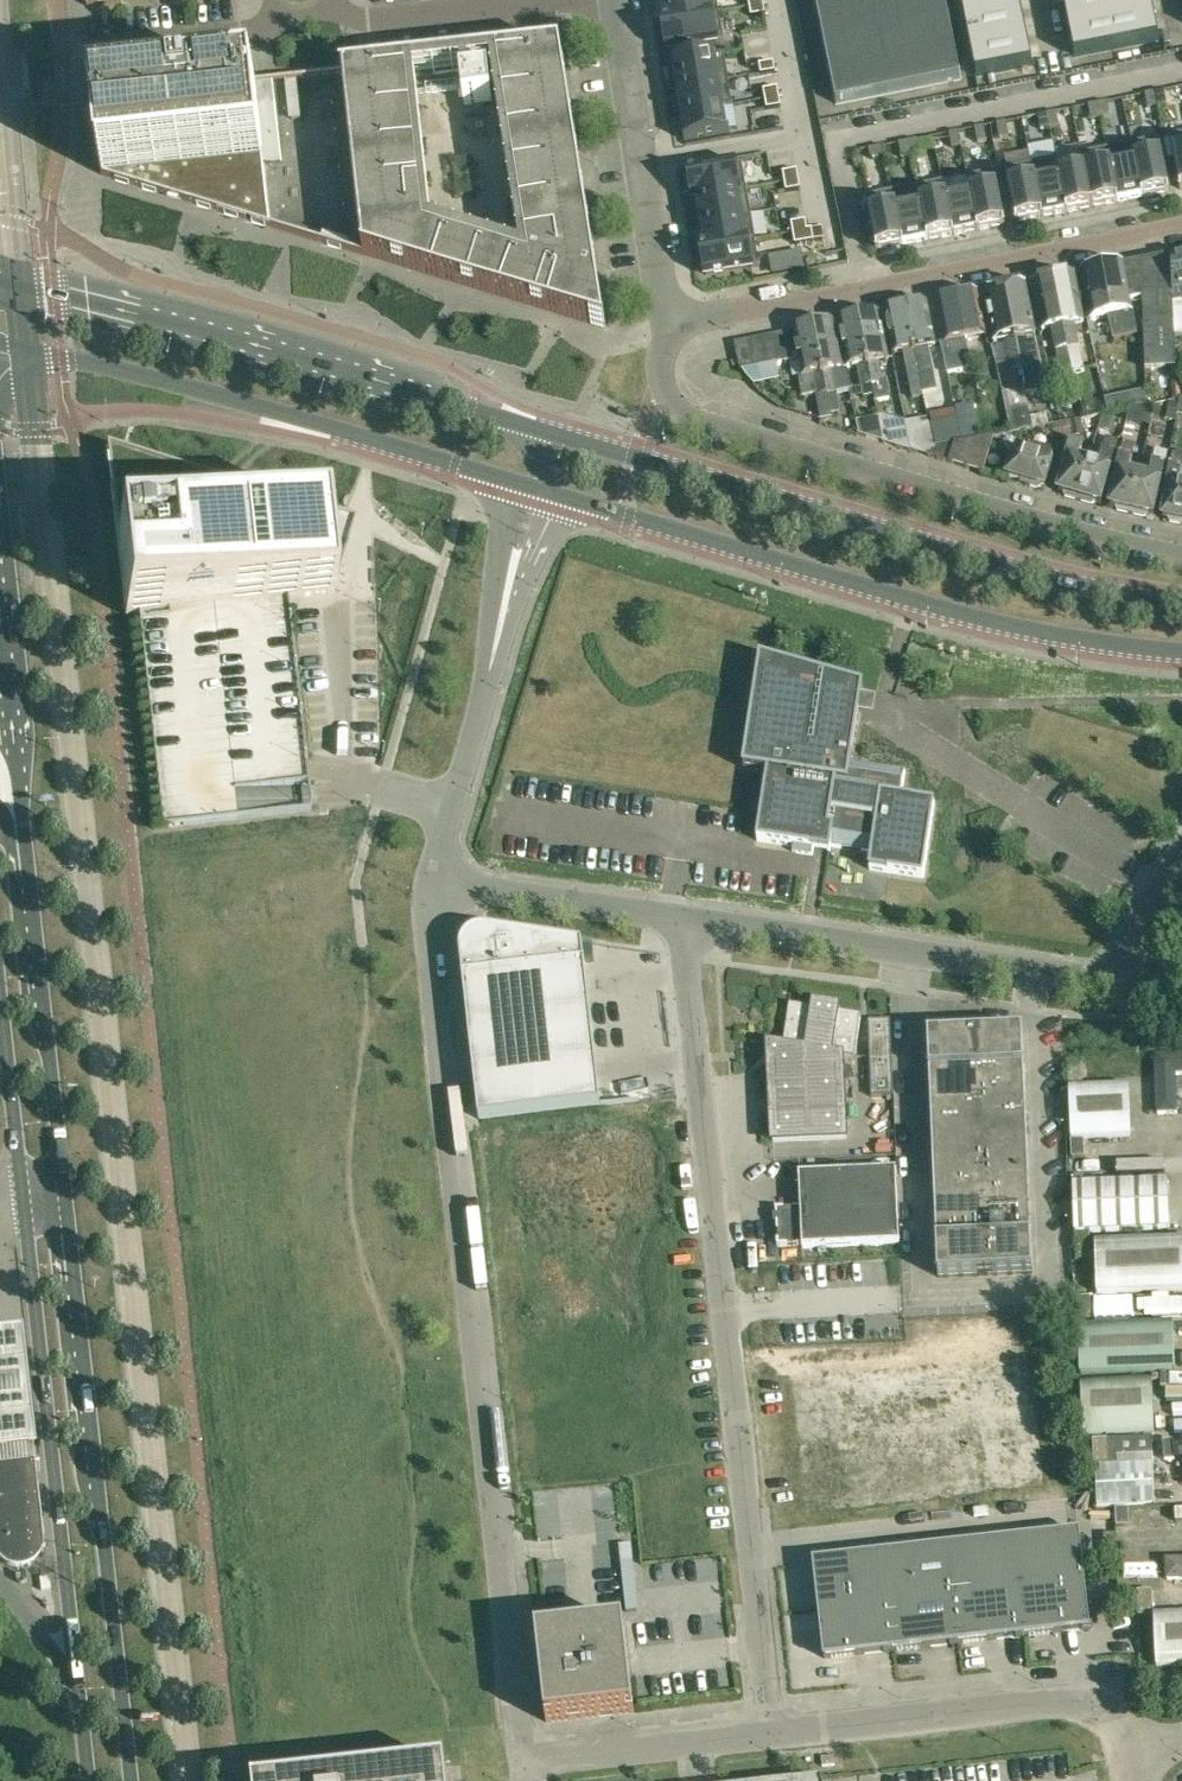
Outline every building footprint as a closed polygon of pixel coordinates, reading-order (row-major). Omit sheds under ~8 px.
[(663,21),(711,13),(709,0),(659,0),(663,21)] [(836,103),(961,78),(945,0),(815,0),(836,103)] [(976,76),(1033,65),(1020,0),(961,0),(976,76)] [(1074,57),(1159,40),(1151,0),(1063,0),(1074,57)] [(764,4),(749,7),(751,16),(765,14),(764,4)] [(711,13),(663,21),(668,49),(715,41),(711,13)] [(255,82),(93,100),(101,174),(605,328),(561,49),(488,57),(488,58),(417,66),(417,65),(342,73),(342,75),(343,75),(363,252),(347,247),(349,241),(324,233),(322,239),(270,223),(255,84),(255,82)] [(715,55),(673,62),(677,88),(720,81),(715,55)] [(774,62),(759,64),(761,74),(775,72),(774,62)] [(489,76),(463,79),(462,79),(464,104),(492,101),(489,76)] [(720,81),(677,88),(682,113),(724,106),(720,81)] [(778,87),(764,90),(765,99),(779,97),(778,87)] [(1155,92),(1158,106),(1167,104),(1164,90),(1155,92)] [(1158,106),(1155,92),(1145,94),(1148,108),(1158,106)] [(779,97),(765,99),(767,109),(781,106),(779,97)] [(1098,103),(1100,118),(1110,116),(1107,101),(1098,103)] [(1091,119),(1100,118),(1098,103),(1088,105),(1091,119)] [(724,106),(682,113),(686,138),(684,139),(684,140),(730,132),(730,131),(728,131),(724,106)] [(1047,113),(1050,128),(1060,126),(1057,111),(1047,113)] [(1050,128),(1047,113),(1037,115),(1040,130),(1050,128)] [(1009,136),(1006,121),(997,123),(999,138),(1009,136)] [(984,126),(974,128),(977,142),(987,140),(984,126)] [(961,145),(958,131),(949,133),(951,147),(961,145)] [(1169,136),(1174,161),(1169,162),(1173,182),(1178,181),(1180,189),(1181,189),(1181,133),(1169,136)] [(1158,138),(1132,143),(1142,197),(1169,191),(1158,138)] [(908,141),(911,155),(921,153),(918,139),(908,141)] [(911,155),(908,141),(898,143),(901,157),(911,155)] [(1117,202),(1142,197),(1132,143),(1106,148),(1117,202)] [(883,147),(869,150),(871,159),(885,156),(883,147)] [(1083,159),(1092,207),(1117,202),(1106,148),(1081,153),(1082,159),(1083,159)] [(1057,158),(1031,163),(1042,217),(1067,212),(1057,164),(1058,163),(1057,158)] [(1058,163),(1057,164),(1067,212),(1092,207),(1083,159),(1082,159),(1058,163)] [(734,163),(688,171),(693,198),(696,198),(696,197),(738,190),(734,163)] [(1016,222),(1042,217),(1031,163),(1005,169),(1016,222)] [(797,170),(783,172),(785,182),(799,179),(797,170)] [(970,187),(978,229),(1004,225),(994,171),(966,176),(969,187),(970,187)] [(799,179),(785,182),(786,191),(801,189),(799,179)] [(928,239),(953,234),(944,192),(945,192),(943,181),(917,186),(928,239)] [(892,191),(903,244),(928,239),(917,186),(892,191)] [(945,192),(944,192),(953,234),(978,229),(970,187),(969,187),(945,192)] [(738,190),(696,197),(696,198),(700,222),(742,215),(738,190)] [(903,244),(892,191),(866,196),(871,222),(865,223),(869,243),(875,241),(877,250),(903,244)] [(742,215),(700,222),(704,246),(704,247),(747,240),(742,215)] [(806,220),(792,223),(793,232),(807,230),(806,220)] [(807,230),(793,232),(795,242),(809,239),(807,230)] [(704,246),(701,247),(706,274),(751,267),(747,240),(704,247),(704,246)] [(798,253),(768,258),(771,273),(801,268),(798,253)] [(1175,338),(1181,337),(1181,253),(1171,255),(1175,338)] [(1176,363),(1175,338),(1171,255),(1142,261),(1142,297),(1144,297),(1146,368),(1176,363)] [(1131,299),(1142,297),(1142,261),(1082,272),(1090,320),(1113,315),(1120,354),(1133,352),(1130,335),(1126,336),(1122,313),(1131,311),(1131,299)] [(1074,274),(1053,279),(1073,373),(1084,370),(1074,323),(1083,321),(1074,274)] [(1053,279),(1033,283),(1042,329),(1052,327),(1062,375),(1073,373),(1053,279)] [(1045,390),(1035,334),(1025,284),(1004,288),(1025,394),(1045,390)] [(1005,340),(1011,371),(1016,396),(1025,394),(1004,288),(984,292),(993,342),(1005,340)] [(966,338),(976,336),(986,334),(977,294),(937,302),(945,343),(940,344),(946,373),(968,369),(970,361),(966,338)] [(906,309),(922,392),(934,389),(931,374),(934,374),(928,346),(934,345),(926,305),(906,309)] [(903,351),(907,372),(912,397),(923,395),(922,392),(906,309),(886,313),(894,353),(903,351)] [(887,360),(879,314),(858,318),(873,395),(875,402),(889,399),(886,381),(881,382),(877,362),(887,360)] [(858,318),(838,322),(847,368),(857,366),(863,397),(873,395),(858,318)] [(836,332),(834,323),(813,327),(831,413),(838,412),(839,411),(838,403),(836,394),(849,392),(847,376),(842,368),(836,332)] [(813,416),(822,419),(822,420),(832,418),(831,413),(813,327),(792,331),(802,378),(798,379),(801,397),(816,394),(820,418),(814,416),(813,415),(813,416)] [(774,335),(780,362),(794,360),(788,332),(774,335)] [(774,335),(762,337),(767,365),(780,362),(774,335)] [(767,365),(762,337),(734,343),(740,370),(767,365)] [(1145,390),(1135,392),(1137,406),(1148,404),(1145,390)] [(954,408),(961,441),(980,438),(973,403),(954,408)] [(1144,405),(1140,424),(1150,426),(1154,405),(1144,405)] [(937,446),(961,441),(954,408),(929,414),(930,418),(937,446)] [(884,442),(912,451),(905,422),(879,414),(880,426),(884,442)] [(930,418),(905,422),(912,451),(913,451),(937,446),(930,418)] [(1054,440),(1083,436),(1081,419),(1052,423),(1054,440)] [(884,442),(880,426),(869,428),(857,425),(859,432),(857,434),(884,442)] [(1181,524),(1181,483),(1180,483),(1181,472),(1181,429),(1175,428),(1171,453),(1173,454),(1168,483),(1169,484),(1163,518),(1168,519),(1170,522),(1181,524)] [(994,435),(980,438),(961,441),(937,446),(913,451),(949,462),(983,472),(994,435)] [(1095,502),(1100,503),(1109,470),(1112,469),(1119,441),(1107,438),(1100,463),(1091,461),(1080,500),(1092,504),(1095,502)] [(1067,458),(1061,483),(1058,492),(1063,493),(1065,496),(1080,500),(1091,461),(1081,458),(1085,441),(1080,440),(1059,445),(1057,456),(1067,458)] [(1113,497),(1110,506),(1116,507),(1117,510),(1132,514),(1140,474),(1129,472),(1135,446),(1122,443),(1116,471),(1118,471),(1113,497)] [(106,445),(125,615),(138,614),(287,597),(334,592),(329,544),(328,544),(328,539),(330,538),(333,536),(334,533),(335,531),(335,528),(333,525),(331,523),(329,522),(326,521),(325,516),(325,511),(324,510),(106,445)] [(1013,455),(1009,467),(1007,476),(1029,483),(1030,486),(1038,489),(1041,486),(1045,488),(1047,478),(1053,459),(1051,454),(1036,449),(1013,455)] [(1153,515),(1155,506),(1160,481),(1162,482),(1168,452),(1155,449),(1149,476),(1140,474),(1132,514),(1145,517),(1147,515),(1153,515)] [(289,610),(287,597),(138,614),(162,827),(311,810),(305,759),(289,610)] [(863,687),(861,686),(761,657),(744,768),(768,772),(757,840),(794,846),(793,851),(805,853),(812,854),(813,849),(830,851),(831,846),(849,848),(872,852),(870,869),(892,872),(923,877),(935,803),(901,798),(905,771),(851,763),(857,727),(860,708),(863,689),(863,687)] [(876,692),(863,689),(860,708),(873,709),(876,692)] [(460,948),(460,954),(462,976),(478,1119),(601,1106),(585,962),(594,961),(592,944),(486,929),(480,928),(474,930),(469,933),(465,937),(462,942),(460,948)] [(771,1068),(770,1068),(773,1141),(846,1138),(843,1064),(841,1064),(841,1056),(855,1058),(861,1014),(838,1011),(838,1006),(814,1002),(813,1007),(789,1004),(781,1057),(770,1058),(771,1068)] [(871,1096),(894,1095),(891,1019),(868,1020),(871,1096)] [(1023,1032),(928,1036),(938,1277),(1033,1273),(1023,1032)] [(1178,1115),(1177,1075),(1181,1075),(1181,1058),(1157,1059),(1158,1115),(1178,1115)] [(1084,1061),(1070,1061),(1070,1079),(1085,1078),(1084,1061)] [(1133,1083),(1073,1084),(1075,1137),(1135,1135),(1133,1083)] [(1086,1139),(1072,1140),(1072,1156),(1086,1156),(1086,1139)] [(1138,1159),(1139,1174),(1181,1172),(1181,1157),(1138,1159)] [(778,1246),(802,1245),(802,1247),(899,1243),(896,1169),(799,1174),(800,1207),(776,1208),(778,1246)] [(1171,1181),(1077,1184),(1078,1230),(1172,1228),(1171,1181)] [(1090,1235),(1078,1235),(1078,1259),(1090,1259),(1090,1235)] [(1099,1241),(1100,1292),(1181,1290),(1181,1239),(1099,1241)] [(1091,1297),(1077,1297),(1078,1315),(1091,1314),(1091,1297)] [(1176,1319),(1081,1324),(1084,1376),(1179,1371),(1176,1319)] [(32,1451),(19,1333),(0,1336),(0,1455),(32,1451)] [(1153,1377),(1083,1380),(1085,1434),(1155,1432),(1153,1377)] [(1108,1439),(1092,1439),(1093,1464),(1108,1464),(1108,1439)] [(0,1455),(0,1464),(33,1460),(32,1451),(0,1455)] [(1119,1455),(1120,1465),(1098,1466),(1100,1507),(1158,1505),(1156,1454),(1119,1455)] [(42,1539),(33,1460),(0,1464),(0,1560),(2,1562),(4,1563),(7,1564),(10,1565),(12,1566),(15,1567),(18,1567),(21,1566),(24,1566),(26,1565),(29,1564),(31,1562),(34,1560),(36,1558),(37,1556),(39,1554),(40,1551),(41,1549),(42,1546),(42,1543),(42,1539)] [(1118,1509),(1119,1525),(1131,1525),(1130,1508),(1118,1509)] [(1157,1513),(1157,1525),(1160,1525),(1160,1530),(1181,1530),(1181,1512),(1157,1513)] [(868,1556),(849,1558),(814,1562),(817,1591),(816,1592),(820,1629),(821,1629),(824,1658),(1093,1628),(1093,1627),(1090,1627),(1080,1540),(1079,1533),(868,1556)] [(621,1561),(622,1578),(635,1577),(633,1560),(621,1561)] [(1143,1566),(1143,1582),(1181,1580),(1181,1565),(1143,1566)] [(1139,1591),(1139,1614),(1154,1614),(1153,1591),(1139,1591)] [(1155,1615),(1157,1666),(1181,1665),(1181,1614),(1155,1615)] [(536,1634),(546,1722),(634,1712),(624,1624),(536,1634)] [(446,1764),(299,1780),(448,1780),(446,1764)]
